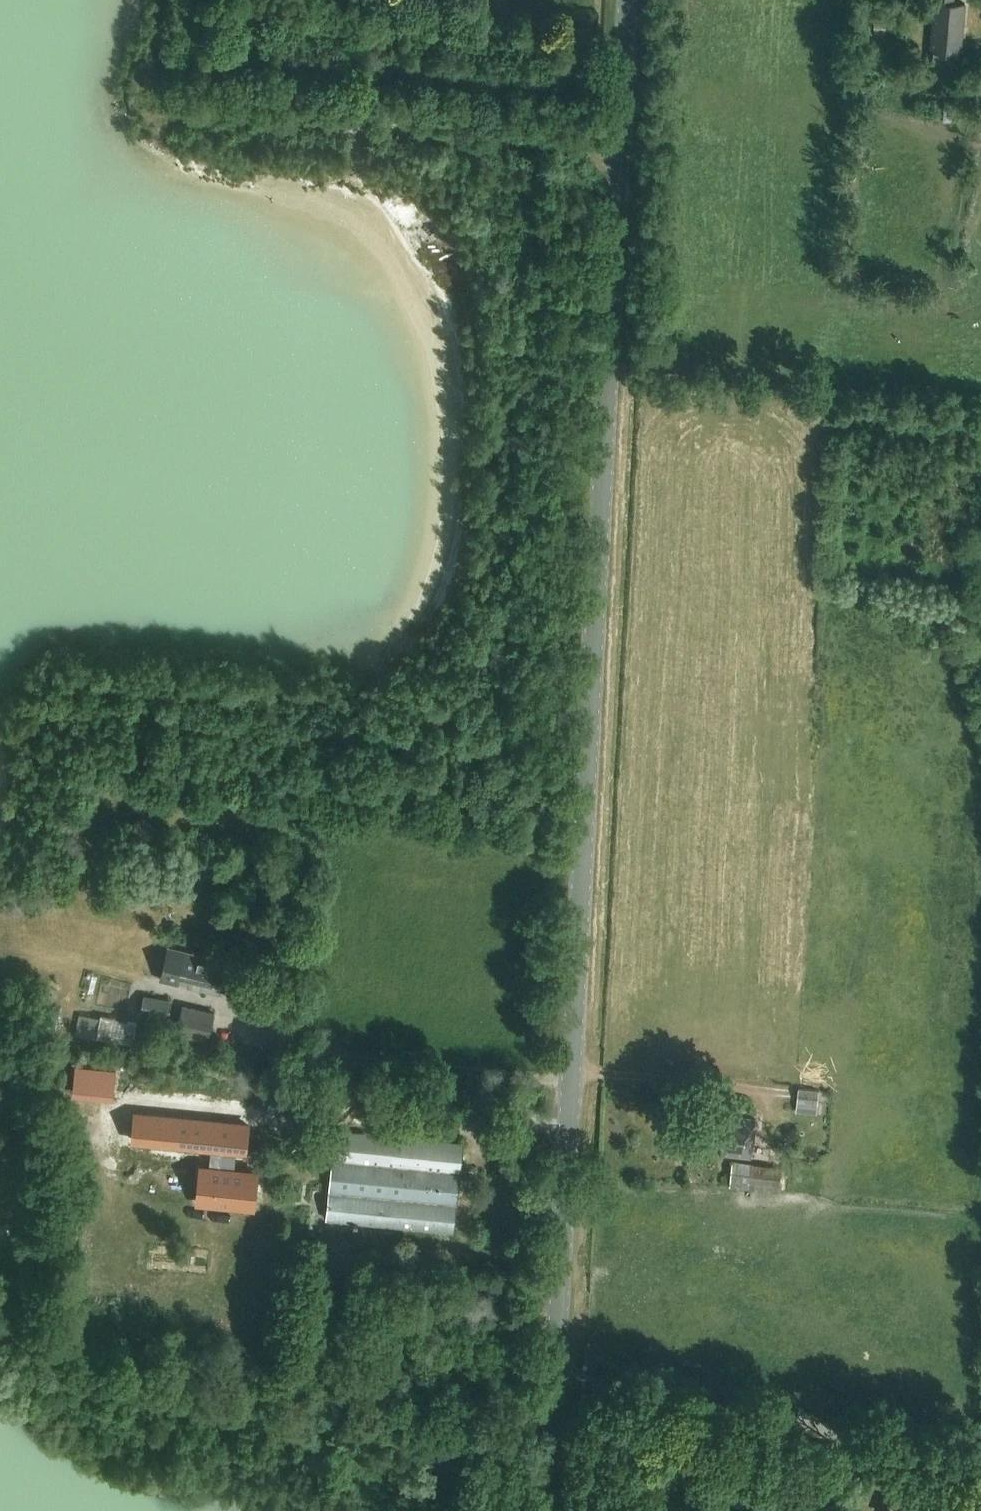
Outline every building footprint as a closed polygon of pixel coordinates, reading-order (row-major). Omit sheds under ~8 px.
[(930,51),(962,53),(966,2),(955,1),(955,0),(930,0),(930,2),(934,2),(930,51)] [(226,960),(202,954),(167,945),(159,980),(178,984),(180,978),(189,980),(188,985),(218,992),(226,960)] [(168,1018),(172,999),(144,994),(140,1013),(168,1018)] [(213,1010),(183,1003),(175,1035),(206,1042),(213,1010)] [(100,1017),(79,1013),(75,1034),(97,1038),(98,1036),(134,1043),(137,1021),(100,1015),(100,1017)] [(818,1089),(797,1087),(796,1100),(817,1101),(818,1089)] [(751,1154),(755,1120),(729,1116),(729,1119),(701,1116),(698,1144),(720,1147),(720,1154),(751,1157),(751,1154)] [(226,1124),(155,1117),(153,1143),(223,1150),(226,1124)] [(254,1173),(256,1153),(265,1154),(268,1128),(252,1126),(249,1153),(236,1151),(234,1171),(222,1170),(219,1205),(274,1211),(278,1176),(254,1173)] [(327,1218),(454,1231),(463,1143),(336,1130),(327,1218)] [(732,1160),(732,1161),(729,1186),(779,1192),(797,1193),(797,1188),(819,1190),(821,1169),(818,1169),(819,1159),(788,1156),(787,1167),(782,1166),(767,1164),(732,1160)]
